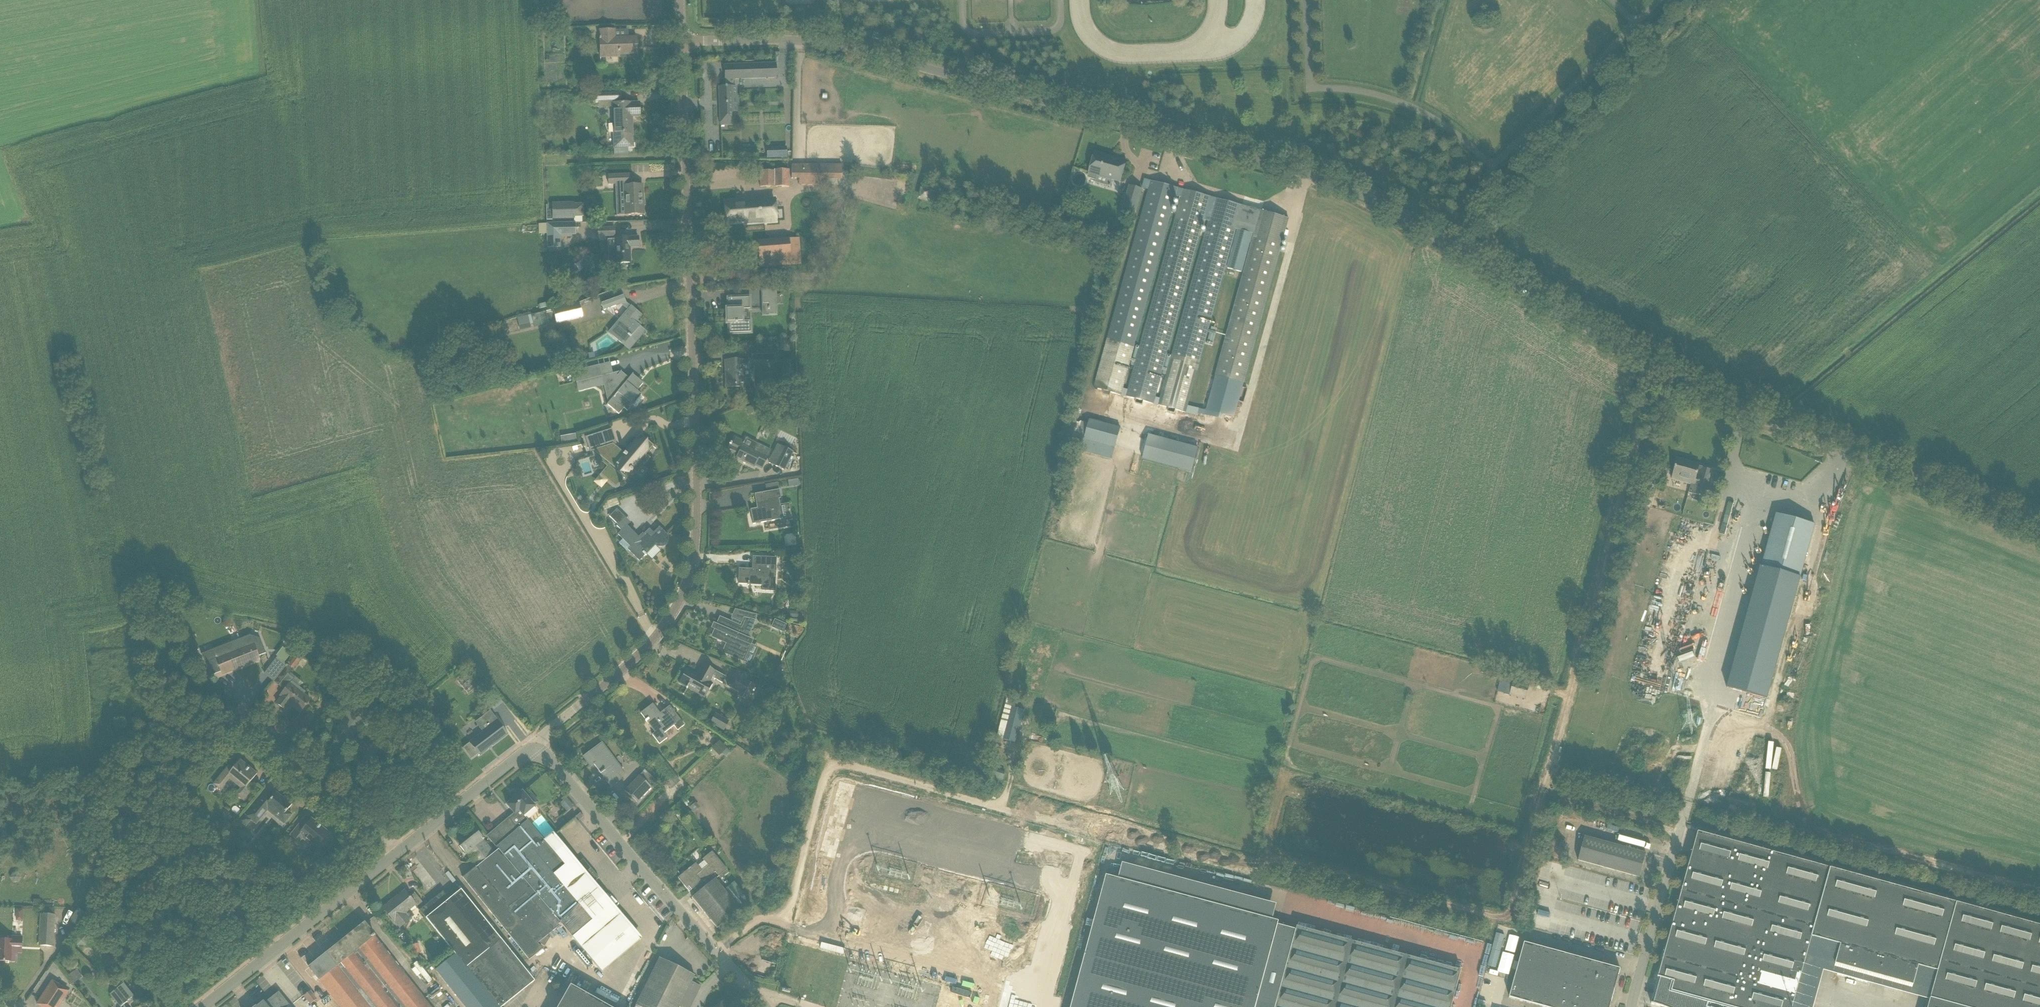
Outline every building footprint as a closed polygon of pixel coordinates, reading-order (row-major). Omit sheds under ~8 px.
[(542,25),(542,35),(555,34),(554,24),(542,25)] [(599,38),(600,57),(618,57),(618,55),(637,54),(636,38),(618,38),(617,40),(614,40),(614,30),(600,30),(601,38),(599,38)] [(726,85),(718,86),(719,126),(735,125),(734,112),(734,96),(737,96),(736,86),(735,86),(735,80),(777,79),(776,64),(724,65),(725,80),(726,80),(726,85)] [(592,104),(598,104),(598,102),(613,101),(615,149),(634,148),(633,132),(631,132),(631,123),(628,123),(628,116),(639,116),(639,103),(630,104),(630,103),(621,103),(620,94),(592,95),(592,104)] [(786,147),(778,148),(779,158),(787,158),(786,147)] [(1089,178),(1094,179),(1095,178),(1096,175),(1120,182),(1126,161),(1110,156),(1110,158),(1106,157),(1106,155),(1095,152),(1089,173),(1088,176),(1089,178)] [(791,165),(791,178),(799,178),(799,185),(827,185),(827,180),(827,165),(791,165)] [(760,187),(788,187),(788,170),(774,170),(774,171),(760,171),(760,187)] [(624,186),(625,216),(643,215),(642,185),(630,185),(630,174),(608,175),(608,185),(609,185),(624,184),(624,186)] [(1107,344),(1094,388),(1120,395),(1133,351),(1175,198),(1175,195),(1177,188),(1151,181),(1144,179),(1142,187),(1149,189),(1149,191),(1107,344)] [(1129,186),(1123,208),(1136,212),(1142,190),(1129,186)] [(1180,196),(1126,397),(1154,404),(1204,220),(1209,222),(1216,198),(1177,188),(1175,195),(1180,196)] [(920,191),(918,201),(920,202),(928,203),(931,194),(922,192),(920,191)] [(1209,222),(1159,405),(1185,412),(1197,371),(1235,229),(1238,230),(1227,268),(1242,272),(1253,234),(1254,234),(1215,376),(1243,384),(1288,218),(1261,211),(1259,220),(1239,215),(1242,205),(1216,198),(1209,222)] [(725,203),(727,224),(745,222),(744,219),(762,218),(763,223),(776,222),(774,199),(725,203)] [(548,205),(546,205),(546,219),(552,219),(574,219),(574,223),(575,223),(582,222),(582,217),(584,217),(583,204),(574,204),(574,202),(552,203),(552,209),(548,209),(548,205)] [(1123,210),(1121,217),(1131,220),(1133,213),(1123,210)] [(574,223),(546,223),(547,248),(561,248),(560,235),(575,235),(575,223),(574,223)] [(597,227),(597,235),(614,236),(614,228),(597,227)] [(613,240),(608,240),(609,264),(630,263),(630,253),(629,253),(629,247),(638,246),(638,237),(629,238),(613,238),(613,240)] [(757,242),(759,268),(800,264),(798,238),(757,242)] [(776,315),(775,290),(762,290),(763,304),(769,304),(769,308),(768,308),(768,310),(769,310),(769,315),(776,315)] [(742,321),(741,309),(750,309),(749,298),(728,298),(728,309),(726,309),(727,323),(729,322),(729,333),(750,332),(750,321),(742,321)] [(563,306),(552,308),(556,324),(583,317),(578,299),(562,302),(563,306)] [(612,300),(601,304),(604,311),(615,307),(612,300)] [(631,307),(609,332),(630,350),(645,332),(639,327),(641,324),(637,321),(641,316),(631,307)] [(531,315),(533,326),(548,323),(546,311),(531,315)] [(489,341),(474,344),(476,354),(491,351),(489,341)] [(500,348),(497,349),(499,361),(502,360),(502,361),(506,360),(504,347),(500,348)] [(775,351),(756,351),(757,360),(775,360),(775,351)] [(727,374),(726,374),(726,388),(727,388),(727,386),(734,386),(743,386),(743,379),(743,370),(750,370),(750,360),(744,360),(744,359),(743,359),(743,361),(732,361),(727,361),(727,374)] [(569,373),(571,384),(596,378),(593,367),(569,373)] [(633,375),(626,382),(619,376),(622,372),(621,372),(599,377),(599,378),(608,385),(612,400),(607,405),(608,405),(619,414),(629,402),(633,406),(634,405),(632,403),(639,394),(641,395),(642,395),(637,391),(643,384),(633,375)] [(754,405),(746,408),(748,414),(757,410),(754,405)] [(1115,448),(1121,428),(1089,419),(1084,440),(1115,448)] [(601,432),(585,438),(590,453),(595,451),(618,471),(625,477),(630,471),(631,472),(633,470),(632,470),(633,469),(635,471),(646,458),(644,456),(652,446),(655,448),(640,436),(641,434),(634,442),(624,453),(614,445),(606,448),(601,432)] [(571,435),(569,439),(570,443),(577,442),(576,434),(571,435)] [(729,447),(727,451),(737,456),(736,458),(754,467),(755,465),(762,469),(770,453),(771,450),(757,443),(755,445),(754,448),(743,442),(744,441),(734,436),(733,439),(730,445),(729,444),(728,446),(729,447)] [(783,470),(792,452),(778,445),(774,453),(781,456),(776,466),(783,470)] [(1677,458),(1671,479),(1681,481),(1691,484),(1689,492),(1703,496),(1710,468),(1700,465),(1677,458)] [(782,519),(779,499),(780,498),(779,490),(754,494),(756,504),(759,504),(759,508),(750,509),(753,524),(782,519)] [(1704,762),(1739,772),(1758,704),(1767,672),(1793,577),(1798,578),(1813,525),(1772,514),(1757,510),(1755,519),(1736,587),(1747,590),(1745,596),(1750,597),(1732,663),(1723,695),(1704,762)] [(667,536),(666,535),(659,528),(653,534),(649,530),(650,530),(649,529),(639,539),(627,526),(618,534),(631,547),(628,550),(639,561),(645,555),(646,554),(645,554),(655,544),(656,546),(657,546),(658,546),(659,547),(660,547),(662,547),(663,546),(664,546),(665,545),(666,545),(666,544),(667,543),(667,542),(668,541),(668,540),(668,539),(668,538),(667,537),(667,536)] [(762,590),(774,591),(776,557),(752,557),(752,569),(739,569),(738,584),(747,584),(747,585),(748,586),(749,584),(762,585),(762,590)] [(712,637),(727,643),(723,652),(743,661),(752,641),(747,639),(755,620),(743,617),(743,618),(744,618),(741,627),(720,618),(712,637)] [(783,633),(786,625),(774,619),(771,627),(783,633)] [(243,631),(244,628),(241,627),(239,631),(238,630),(237,633),(236,632),(235,637),(243,639),(244,636),(245,636),(246,632),(243,631)] [(218,665),(219,667),(222,674),(250,663),(245,648),(239,650),(238,648),(224,653),(225,656),(222,657),(219,647),(210,651),(213,660),(216,659),(218,665)] [(288,665),(275,683),(285,690),(280,696),(281,697),(276,703),(284,709),(289,701),(294,705),(293,707),(300,713),(306,705),(311,699),(304,694),(305,692),(299,688),(292,682),(295,677),(290,673),(303,656),(297,652),(288,665)] [(277,657),(264,674),(275,683),(288,665),(277,657)] [(350,669),(356,674),(365,663),(359,659),(350,669)] [(367,664),(366,664),(363,668),(369,672),(373,666),(368,663),(367,664)] [(686,687),(686,688),(687,689),(688,687),(704,696),(711,684),(708,682),(711,677),(722,683),(726,677),(703,664),(697,676),(686,669),(679,683),(686,687)] [(364,671),(358,679),(360,680),(366,685),(372,677),(366,672),(364,671)] [(739,693),(745,681),(734,675),(727,686),(739,693)] [(1526,696),(1529,685),(1514,681),(1511,692),(1526,696)] [(1024,710),(1011,707),(1013,699),(1007,697),(1005,706),(997,739),(1016,743),(1024,710)] [(669,706),(659,713),(653,704),(641,713),(645,720),(655,732),(652,735),(659,744),(667,738),(663,733),(673,726),(677,730),(684,725),(669,706)] [(470,743),(463,748),(471,759),(478,754),(479,755),(478,755),(478,756),(508,734),(507,733),(507,734),(490,711),(476,721),(484,732),(470,743)] [(424,724),(437,735),(445,726),(432,715),(424,724)] [(722,719),(716,728),(723,732),(728,723),(722,719)] [(583,757),(590,767),(593,764),(600,774),(602,773),(611,786),(621,779),(617,774),(622,770),(602,743),(583,757)] [(719,756),(722,753),(725,757),(730,753),(723,745),(719,748),(715,743),(711,747),(719,756)] [(658,783),(661,780),(670,790),(680,781),(659,756),(645,769),(658,783)] [(217,779),(213,784),(220,790),(224,785),(229,779),(241,788),(236,794),(243,800),(247,796),(254,788),(249,783),(257,774),(240,760),(233,768),(229,765),(223,772),(217,779)] [(987,777),(1003,781),(1005,772),(990,768),(987,777)] [(842,772),(844,779),(850,778),(848,770),(842,772)] [(627,789),(639,801),(653,786),(641,774),(627,789)] [(514,814),(509,819),(517,829),(527,821),(523,815),(534,806),(522,792),(506,805),(514,814)] [(240,821),(245,826),(251,820),(256,824),(267,810),(284,824),(291,814),(287,811),(293,803),(284,796),(282,798),(276,793),(271,798),(265,793),(259,801),(246,816),(245,815),(240,821)] [(694,802),(689,807),(694,812),(699,808),(694,802)] [(291,834),(291,835),(299,842),(303,836),(311,843),(309,850),(319,853),(320,850),(327,842),(324,839),(329,833),(321,827),(322,826),(319,823),(318,824),(311,819),(302,830),(297,827),(291,834)] [(498,849),(561,924),(572,937),(601,971),(639,939),(611,905),(593,920),(579,904),(597,889),(592,883),(599,878),(583,859),(576,864),(572,859),(559,870),(553,863),(559,858),(545,842),(527,821),(517,829),(509,819),(487,837),(498,849)] [(224,821),(216,830),(224,836),(231,826),(224,821)] [(467,853),(477,866),(477,867),(494,854),(494,853),(483,840),(484,839),(478,832),(477,832),(478,833),(461,846),(460,846),(466,854),(467,853)] [(1651,1004),(1659,1006),(1662,1006),(1792,1006),(1809,946),(1837,954),(1835,964),(1839,965),(1837,974),(1867,982),(1869,973),(1913,985),(1915,976),(1934,981),(1927,1006),(2039,1006),(2039,926),(1697,832),(1658,977),(1657,977),(1660,978),(1653,1003),(1651,1003),(1651,1004)] [(286,835),(279,843),(287,849),(294,841),(286,835)] [(1577,861),(1639,877),(1646,854),(1584,837),(1577,861)] [(555,929),(561,924),(498,849),(494,853),(494,854),(477,867),(477,866),(475,867),(462,878),(523,952),(529,960),(542,950),(539,946),(541,944),(544,946),(550,937),(548,935),(555,929)] [(678,878),(686,888),(688,886),(691,890),(700,882),(701,883),(715,872),(718,876),(727,870),(712,851),(702,859),(704,861),(697,866),(695,863),(678,878)] [(1071,1006),(1451,1006),(1461,970),(1449,967),(1309,930),(1297,926),(1296,929),(1278,925),(1279,921),(1106,875),(1071,1006)] [(692,897),(717,928),(740,909),(715,878),(692,897)] [(733,882),(727,887),(732,893),(738,888),(733,882)] [(464,1006),(502,1006),(534,981),(461,890),(449,899),(443,892),(443,891),(419,910),(419,911),(437,933),(441,938),(455,955),(435,970),(464,1006)] [(414,915),(409,909),(415,904),(409,897),(405,892),(392,903),(391,902),(383,908),(399,928),(408,921),(408,920),(414,915)] [(415,893),(409,897),(415,904),(417,907),(422,902),(415,893)] [(54,914),(55,908),(42,907),(41,913),(40,913),(38,945),(53,947),(55,915),(54,914)] [(75,924),(84,912),(79,908),(70,920),(75,924)] [(328,954),(327,952),(308,968),(340,1006),(431,1006),(374,936),(364,923),(345,938),(346,939),(328,954)] [(1497,932),(1493,948),(1500,951),(1504,934),(1497,932)] [(437,933),(433,937),(437,942),(441,938),(437,933)] [(11,961),(11,946),(21,947),(22,937),(0,936),(0,961),(11,961)] [(86,936),(76,936),(76,945),(82,945),(86,942),(86,936)] [(1524,942),(1516,970),(1528,973),(1535,945),(1524,942)] [(418,944),(409,947),(412,955),(420,953),(418,944)] [(1535,945),(1528,973),(1539,976),(1547,949),(1535,945)] [(1492,949),(1488,966),(1495,968),(1500,951),(1492,949)] [(1547,949),(1539,976),(1551,979),(1558,952),(1547,949)] [(1558,952),(1551,979),(1562,982),(1570,955),(1558,952)] [(1570,955),(1562,982),(1574,986),(1581,958),(1570,955)] [(635,1005),(638,1006),(679,1006),(680,1005),(687,990),(696,994),(700,987),(691,982),(694,976),(659,958),(635,1005)] [(1581,958),(1574,986),(1585,989),(1589,975),(1593,961),(1581,958)] [(1593,961),(1589,975),(1617,983),(1620,969),(1593,961)] [(1516,970),(1509,997),(1520,1001),(1528,973),(1516,970)] [(773,981),(775,973),(769,971),(767,979),(773,981)] [(1528,973),(1520,1001),(1532,1004),(1539,976),(1528,973)] [(1589,975),(1585,989),(1613,996),(1617,983),(1589,975)] [(1539,976),(1532,1004),(1543,1006),(1551,979),(1539,976)] [(1543,1006),(1544,1006),(1555,1006),(1562,982),(1551,979),(1543,1006)] [(41,1006),(58,1006),(68,991),(52,981),(37,1004),(41,1006)] [(1555,1006),(1568,1006),(1574,986),(1562,982),(1555,1006)] [(123,983),(110,994),(120,1006),(134,996),(123,983)] [(557,1006),(608,1006),(569,985),(557,1006)] [(1568,1006),(1580,1006),(1581,1003),(1585,989),(1574,986),(1568,1006)] [(1581,1003),(1598,1006),(1610,1006),(1613,996),(1585,989),(1581,1003)] [(304,996),(310,1004),(316,999),(310,991),(304,996)] [(289,1006),(290,1006),(278,992),(264,1003),(263,1001),(256,1006),(290,1006),(289,1006)]
